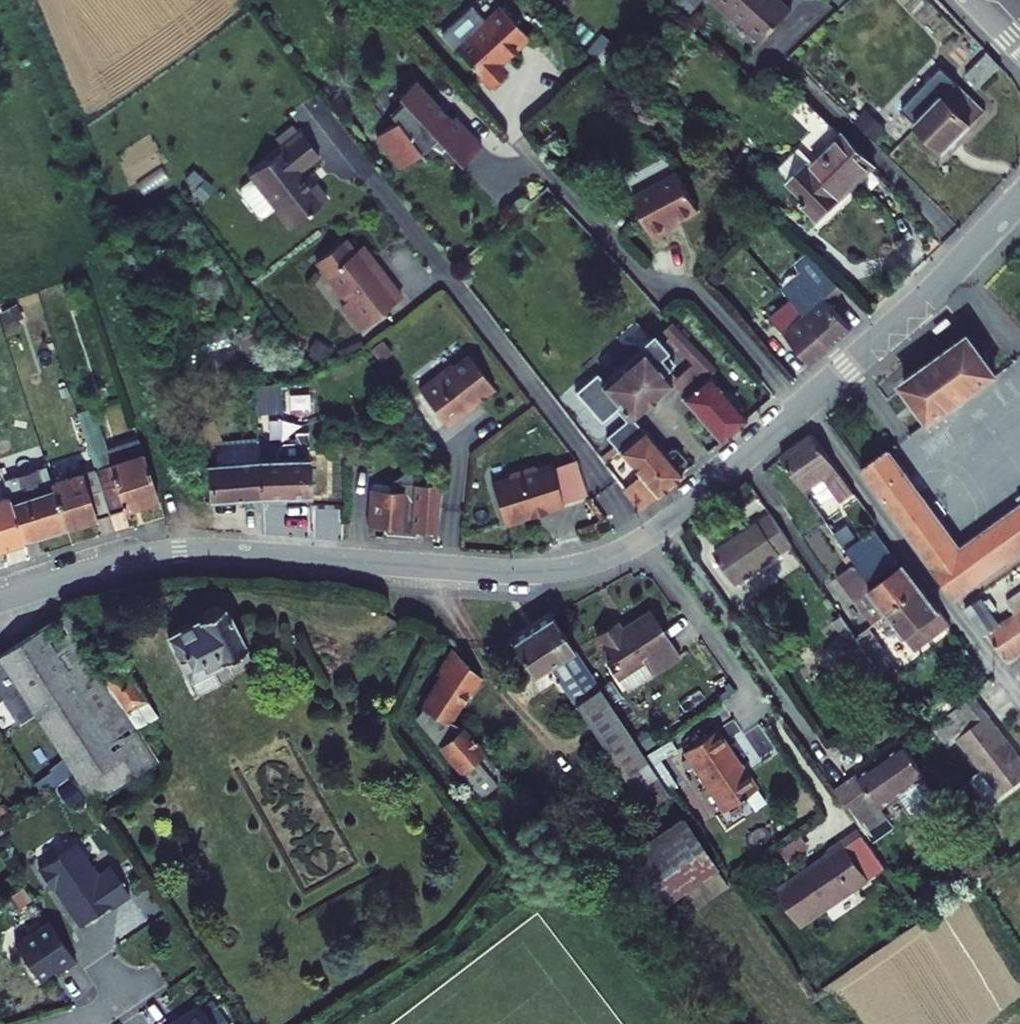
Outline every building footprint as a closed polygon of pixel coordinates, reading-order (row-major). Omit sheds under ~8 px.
[(794,10),(783,0),(714,0),(762,45),(794,10)] [(529,42),(501,13),(456,57),(488,92),(505,77),(499,71),(529,42)] [(1001,67),(987,52),(963,75),(977,90),(1001,67)] [(912,122),(942,153),(972,123),(984,111),(954,80),(942,68),(931,57),(920,68),(904,83),(915,94),(899,109),(912,122)] [(466,174),(487,155),(460,126),(456,129),(420,91),(403,107),(409,113),(392,129),(398,136),(379,154),(406,183),(434,156),(446,161),(450,157),(466,174)] [(850,126),(871,144),(885,127),(864,109),(850,126)] [(303,140),(300,141),(294,134),(279,146),(285,154),(271,165),(272,166),(251,182),(292,235),(329,207),(317,191),(312,194),(301,179),(321,163),(303,140)] [(814,174),(811,172),(793,189),(812,207),(805,213),(819,228),(877,172),(848,146),(814,174)] [(670,227),(698,213),(678,175),(632,200),(633,203),(654,242),(673,233),(670,227)] [(632,200),(630,197),(611,207),(614,213),(633,203),(632,200)] [(348,246),(322,266),(353,306),(348,310),(367,334),(405,304),(394,289),(390,292),(372,269),(376,266),(365,252),(358,258),(348,246)] [(794,305),(837,352),(858,333),(832,307),(846,293),(803,255),(781,274),(785,279),(776,286),(794,305)] [(837,352),(794,305),(772,322),(815,370),(837,352)] [(715,378),(718,374),(683,336),(674,327),(665,334),(690,363),(697,370),(677,386),(689,401),(685,403),(704,424),(725,448),(753,423),(715,378)] [(633,423),(634,421),(677,386),(669,377),(679,370),(655,343),(605,385),(603,387),(633,423)] [(978,345),(943,370),(968,405),(1002,380),(978,345)] [(458,373),(425,398),(455,437),(469,426),(467,423),(479,413),(481,414),(501,397),(471,359),(456,370),(458,373)] [(936,429),(968,405),(943,370),(910,393),(936,429)] [(605,385),(597,375),(576,393),(601,423),(616,410),(630,427),(609,445),(619,456),(646,434),(634,421),(633,423),(603,387),(605,385)] [(250,388),(259,452),(283,450),(277,395),(263,397),(260,398),(260,387),(250,388)] [(73,429),(90,480),(105,525),(153,511),(134,454),(103,462),(93,424),(73,429)] [(212,474),(217,513),(267,504),(262,469),(259,452),(224,454),(214,427),(193,434),(207,466),(217,464),(218,473),(212,474)] [(660,502),(661,503),(688,479),(681,472),(680,471),(669,459),(660,449),(646,434),(619,456),(634,471),(643,483),(628,495),(643,515),(660,502)] [(310,501),(314,500),(307,436),(294,436),(297,452),(283,453),(277,458),(279,466),(262,469),(267,504),(310,501)] [(844,507),(855,498),(814,443),(782,471),(804,502),(826,484),(844,507)] [(673,455),(669,459),(680,471),(688,463),(681,455),(680,455),(680,454),(679,454),(678,454),(677,454),(676,454),(675,454),(674,455),(673,455)] [(965,554),(895,458),(868,476),(963,608),(1019,567),(1019,515),(965,554)] [(495,490),(512,530),(533,521),(532,518),(549,511),(550,514),(566,507),(564,502),(584,494),(572,464),(551,473),(549,468),(533,474),(529,473),(512,480),(513,483),(495,490)] [(394,492),(380,491),(378,494),(377,494),(375,533),(393,534),(393,536),(408,537),(407,538),(407,539),(407,540),(408,541),(408,542),(408,543),(409,543),(410,543),(443,547),(448,504),(453,500),(457,483),(445,492),(442,488),(432,493),(420,476),(398,487),(397,495),(396,495),(394,492)] [(1,505),(16,551),(62,538),(48,495),(42,478),(0,491),(0,501),(1,505)] [(90,480),(48,495),(62,538),(105,525),(90,480)] [(1,505),(0,505),(0,556),(16,551),(1,505)] [(796,559),(774,526),(718,567),(740,599),(796,559)] [(846,558),(859,575),(871,593),(900,570),(875,537),(846,558)] [(871,593),(859,575),(841,588),(876,635),(892,623),(928,596),(910,573),(876,600),(871,593)] [(928,596),(892,623),(918,657),(953,631),(928,596)] [(1019,669),(1019,626),(1007,635),(996,619),(1001,616),(995,606),(989,610),(987,606),(970,618),(991,646),(997,642),(1017,671),(1019,669)] [(168,772),(145,739),(164,726),(125,667),(121,669),(82,612),(66,619),(61,621),(60,621),(64,627),(2,669),(38,725),(76,782),(99,818),(168,772)] [(201,707),(222,696),(214,680),(251,662),(229,617),(169,647),(201,707)] [(623,634),(601,650),(638,702),(688,667),(659,624),(629,643),(623,634)] [(675,806),(553,631),(511,658),(534,692),(551,681),(649,824),(675,806)] [(892,672),(871,639),(857,649),(880,683),(892,672)] [(259,676),(251,662),(214,680),(222,696),(259,676)] [(6,711),(22,736),(38,725),(2,669),(0,667),(0,715),(6,711)] [(458,668),(443,697),(450,701),(439,722),(462,736),(474,713),(477,715),(488,696),(458,668)] [(975,703),(962,713),(954,701),(913,732),(922,744),(929,738),(943,727),(983,780),(974,788),(993,813),(1002,807),(1019,793),(1019,765),(975,703)] [(472,737),(449,755),(471,780),(492,759),(472,737)] [(728,743),(695,764),(737,825),(769,803),(728,743)] [(918,757),(850,804),(881,847),(903,833),(897,824),(943,791),(918,757)] [(692,833),(628,879),(664,927),(728,881),(692,833)] [(76,850),(39,876),(52,897),(54,895),(80,933),(114,909),(116,912),(130,902),(110,873),(98,882),(76,850)] [(848,871),(808,898),(833,933),(886,894),(860,857),(845,866),(848,871)] [(48,928),(14,951),(39,988),(59,974),(62,978),(76,968),(48,928)] [(830,1020),(836,1016),(823,998),(816,1002),(830,1020)] [(181,1023),(206,1023),(198,1013),(181,1023)]
